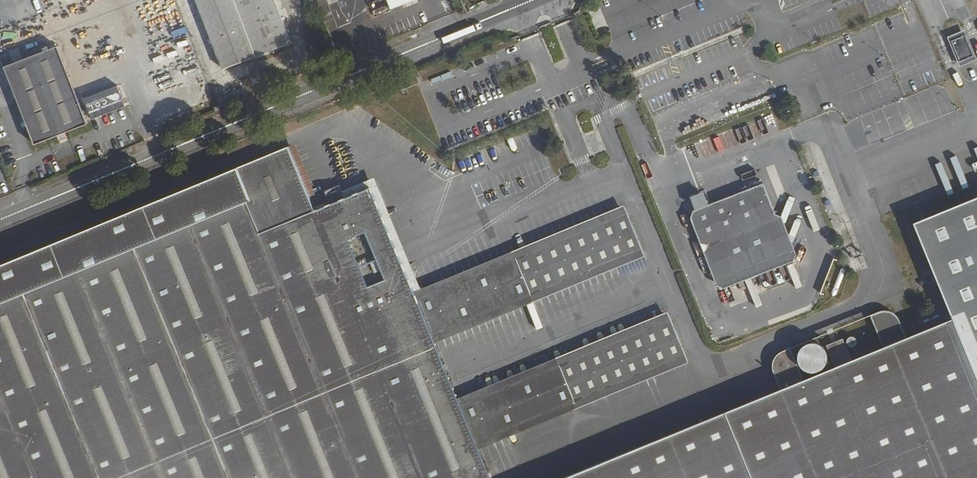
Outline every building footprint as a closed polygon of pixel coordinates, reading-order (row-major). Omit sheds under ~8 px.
[(229,70),(296,43),(279,0),(201,0),(229,70)] [(395,10),(421,0),(391,0),(395,10)] [(489,2),(488,0),(477,0),(470,3),(472,9),(489,2)] [(971,54),(964,33),(949,39),(957,60),(971,54)] [(3,66),(34,144),(86,124),(82,114),(86,113),(89,119),(122,106),(115,87),(81,100),(85,110),(81,111),(56,46),(3,66)] [(11,61),(20,59),(17,48),(8,51),(11,61)] [(405,76),(409,87),(421,82),(417,72),(405,76)] [(233,94),(237,105),(253,99),(248,87),(233,94)] [(221,99),(225,110),(237,105),(233,94),(221,99)] [(247,136),(229,144),(232,152),(252,144),(249,136),(247,136)] [(293,143),(315,196),(318,195),(322,193),(299,140),(293,143)] [(0,262),(0,477),(490,477),(478,450),(475,441),(574,403),(685,357),(671,320),(559,367),(461,405),(458,397),(435,342),(433,335),(531,296),(641,250),(626,213),(516,259),(417,297),(414,289),(373,188),(346,199),(323,208),(320,209),(315,196),(293,143),(0,262)] [(763,183),(694,210),(690,220),(717,285),(723,288),(794,261),(796,257),(782,217),(774,213),(763,183)] [(318,195),(323,208),(346,199),(341,186),(322,193),(318,195)] [(913,227),(952,325),(584,477),(976,477),(976,200),(913,227)] [(513,251),(414,289),(417,297),(516,259),(626,213),(623,205),(513,251)] [(531,296),(433,335),(435,342),(534,303),(643,257),(641,250),(531,296)] [(701,267),(706,282),(712,280),(707,265),(701,267)] [(556,359),(458,397),(461,405),(559,367),(671,320),(668,313),(556,359)] [(574,403),(475,441),(478,450),(577,412),(689,366),(685,357),(574,403)]
